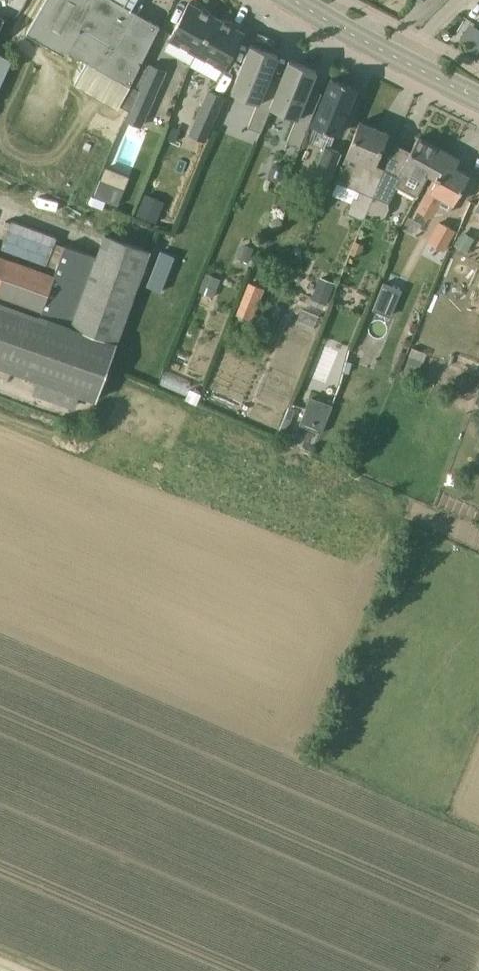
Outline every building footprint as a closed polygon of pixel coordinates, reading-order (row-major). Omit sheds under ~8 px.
[(111,0),(46,0),(27,33),(66,55),(68,50),(78,56),(111,0)] [(78,56),(87,61),(75,83),(90,91),(99,88),(108,73),(130,86),(160,26),(114,0),(111,0),(78,56)] [(197,52),(216,17),(215,16),(204,6),(201,9),(189,3),(170,38),(197,52)] [(216,17),(197,52),(224,67),(243,32),(232,26),(233,21),(218,18),(216,17)] [(275,98),(280,85),(279,85),(269,81),(279,55),(251,44),(232,91),(259,102),(249,126),(262,132),(272,107),(275,98)] [(0,54),(0,84),(11,59),(0,54)] [(290,59),(279,85),(280,85),(275,98),(272,107),(297,117),(287,142),(300,147),(319,101),(307,96),(317,70),(290,59)] [(131,121),(145,127),(169,73),(155,66),(131,121)] [(332,76),(313,123),(338,133),(357,86),(332,76)] [(194,136),(208,142),(227,100),(213,93),(194,136)] [(361,122),(353,140),(337,181),(361,191),(358,198),(354,196),(348,212),(365,219),(374,197),(374,195),(383,174),(373,169),(388,132),(361,122)] [(385,169),(383,174),(374,195),(374,197),(388,203),(397,187),(417,198),(430,174),(436,177),(438,179),(447,163),(451,154),(419,137),(399,174),(385,169)] [(325,145),(312,177),(330,184),(342,152),(325,145)] [(278,163),(273,165),(269,174),(272,180),(277,181),(282,179),(286,170),(284,165),(278,163)] [(438,179),(436,177),(418,210),(431,217),(431,216),(449,213),(454,203),(470,175),(447,163),(438,179)] [(125,189),(101,180),(95,196),(119,206),(125,189)] [(444,249),(455,230),(441,222),(430,241),(444,249)] [(475,239),(463,230),(454,244),(465,252),(475,239)] [(97,400),(151,251),(105,235),(98,256),(65,245),(54,275),(0,255),(0,365),(97,400)] [(365,244),(356,240),(351,252),(360,256),(365,244)] [(255,249),(243,244),(238,257),(250,262),(255,249)] [(161,249),(147,286),(161,291),(175,255),(161,249)] [(211,307),(222,278),(208,272),(197,302),(211,307)] [(336,282),(321,277),(312,298),(327,304),(336,282)] [(236,315),(252,321),(265,288),(249,282),(236,315)] [(403,289),(385,282),(374,310),(391,317),(403,289)] [(310,377),(335,385),(347,342),(321,335),(310,377)] [(332,407),(310,398),(300,426),(322,434),(332,407)]
